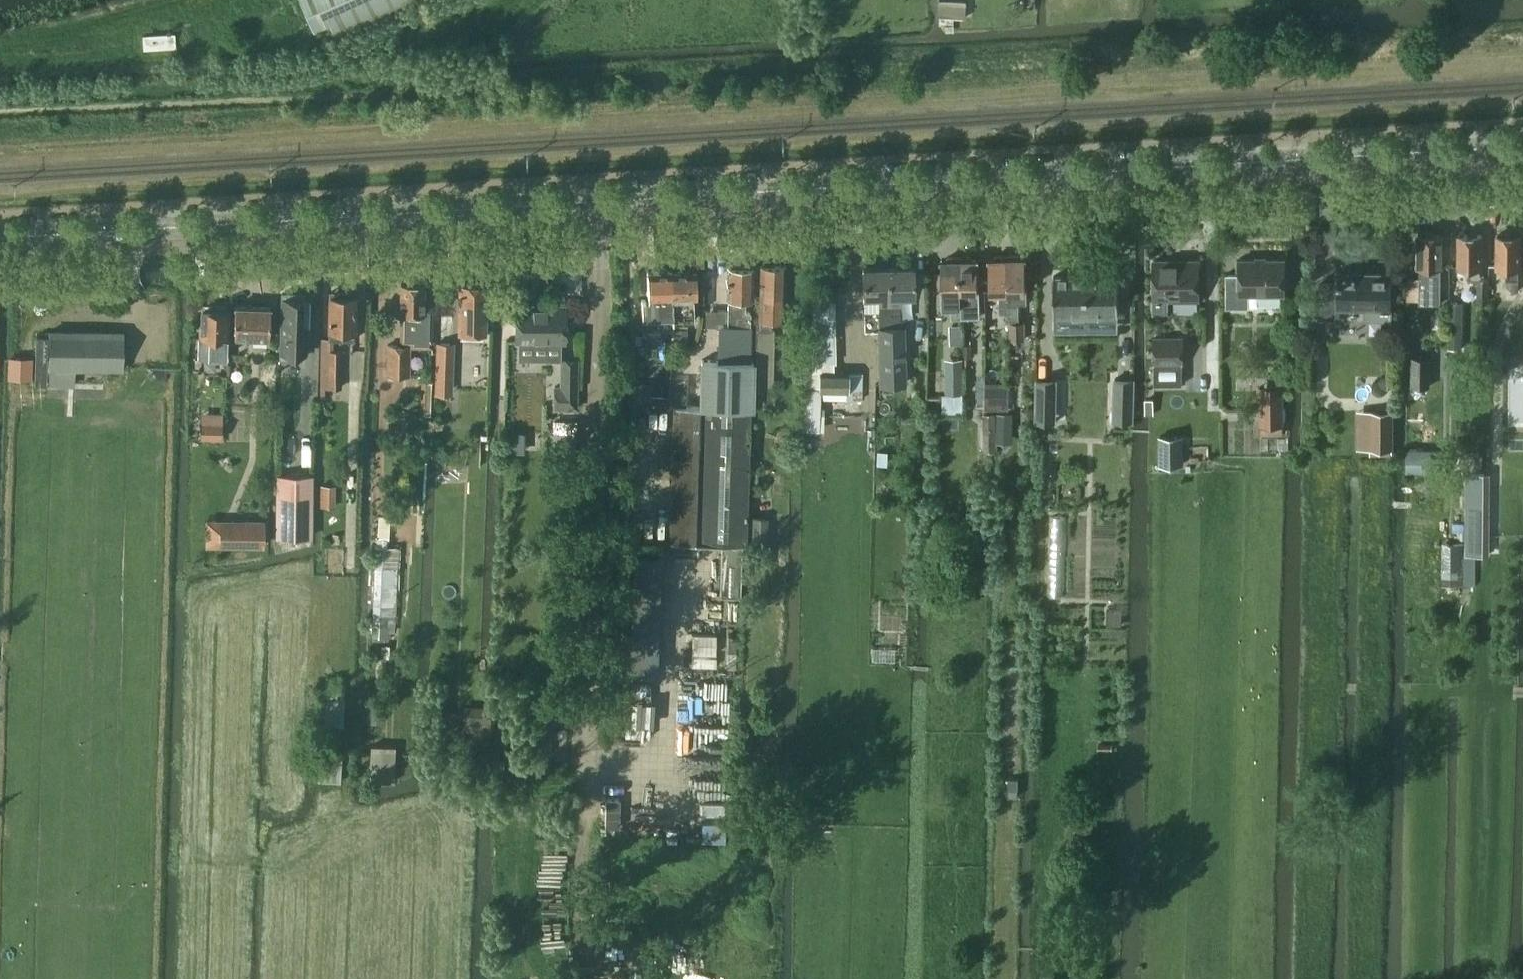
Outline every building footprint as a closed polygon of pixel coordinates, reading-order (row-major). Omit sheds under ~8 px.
[(314,33),(330,25),(337,42),(430,0),(299,0),(314,33)] [(965,1),(938,0),(938,17),(939,17),(939,25),(953,25),(953,17),(965,18),(965,1)] [(175,33),(143,36),(144,50),(176,48),(175,33)] [(1433,234),(1430,231),(1425,231),(1422,234),(1419,234),(1418,265),(1420,265),(1420,303),(1441,303),(1441,266),(1442,266),(1442,234),(1433,234)] [(1476,232),(1470,232),(1468,234),(1459,234),(1458,268),(1469,268),(1469,278),(1481,278),(1481,268),(1482,268),(1482,234),(1479,234),(1476,232)] [(1497,266),(1508,266),(1507,285),(1513,291),(1518,291),(1518,300),(1522,300),(1522,279),(1519,279),(1519,266),(1521,267),(1521,235),(1520,235),(1517,235),(1517,232),(1507,232),(1506,235),(1497,235),(1497,266)] [(1009,313),(1008,255),(996,256),(996,259),(990,259),(991,290),(1000,289),(1001,313),(1009,313)] [(1009,313),(1010,322),(1020,322),(1019,312),(1018,289),(1027,289),(1026,258),(1019,258),(1019,255),(1008,255),(1009,313)] [(972,256),(960,257),(962,318),(971,318),(971,306),(979,306),(978,259),(972,259),(972,256)] [(948,260),(942,260),(943,292),(943,307),(953,307),(953,318),(962,318),(960,257),(948,257),(948,260)] [(1285,296),(1284,259),(1239,259),(1239,274),(1227,273),(1227,307),(1250,307),(1250,296),(1285,296)] [(1174,261),(1174,260),(1154,260),(1154,301),(1199,300),(1199,260),(1174,261)] [(720,327),(719,347),(749,348),(750,312),(745,312),(745,299),(752,299),(753,268),(742,268),(742,265),(731,265),(731,268),(728,267),(727,298),(729,298),(728,327),(720,327)] [(786,265),(761,265),(760,295),(762,295),(762,305),(761,305),(760,317),(771,317),(771,305),(779,305),(779,295),(785,295),(786,265)] [(878,296),(879,327),(889,326),(888,267),(862,268),(863,297),(878,296)] [(889,326),(879,327),(881,385),(903,384),(902,326),(899,326),(898,296),(913,296),(912,267),(888,267),(889,326)] [(640,317),(638,317),(638,329),(660,328),(660,330),(673,329),(673,321),(672,299),(671,272),(668,272),(666,269),(660,269),(660,270),(658,272),(647,272),(648,299),(639,299),(640,317)] [(675,272),(671,272),(672,299),(673,321),(693,321),(692,298),(696,298),(696,271),(684,271),(683,269),(677,269),(675,272)] [(1391,273),(1339,272),(1339,282),(1322,281),(1321,317),(1339,317),(1339,307),(1366,308),(1366,317),(1390,317),(1391,273)] [(1074,319),(1086,319),(1086,274),(1073,274),(1073,276),(1055,277),(1055,276),(1054,276),(1054,315),(1055,315),(1055,314),(1074,314),(1074,319)] [(1099,274),(1086,274),(1086,319),(1099,319),(1099,314),(1117,314),(1117,315),(1118,315),(1118,275),(1117,275),(1117,276),(1099,276),(1099,274)] [(1489,279),(1482,279),(1481,283),(1477,283),(1477,302),(1489,303),(1489,279)] [(413,281),(407,281),(405,284),(400,284),(400,313),(401,313),(400,345),(388,344),(387,375),(403,376),(404,344),(429,345),(429,310),(424,310),(424,284),(415,284),(413,281)] [(486,285),(459,284),(458,330),(471,330),(484,331),(485,317),(486,317),(486,285)] [(304,293),(281,292),(278,359),(302,359),(302,355),(306,355),(308,297),(304,297),(304,293)] [(333,294),(333,292),(330,292),(330,340),(354,341),(355,293),(337,292),(337,296),(331,296),(331,294),(333,294)] [(1463,303),(1450,302),(1449,348),(1461,348),(1463,303)] [(201,338),(200,356),(228,357),(229,339),(230,306),(210,305),(210,309),(203,309),(203,306),(204,306),(205,305),(202,305),(201,338)] [(516,305),(516,340),(563,340),(564,305),(516,305)] [(270,307),(235,306),(233,340),(269,341),(270,307)] [(836,363),(835,321),(810,322),(811,364),(836,363)] [(1020,322),(1010,322),(1010,341),(1026,340),(1026,322),(1020,322)] [(687,326),(675,326),(675,328),(674,328),(673,347),(687,347),(688,329),(687,329),(687,326)] [(773,331),(758,330),(757,393),(771,393),(773,331)] [(48,372),(47,387),(69,387),(73,387),(75,387),(75,384),(76,371),(109,371),(121,371),(121,359),(126,358),(126,344),(121,343),(122,333),(49,331),(48,364),(48,372)] [(962,333),(950,333),(951,343),(962,343),(962,333)] [(36,336),(35,384),(47,384),(48,336),(36,336)] [(1153,366),(1155,366),(1182,366),(1184,366),(1184,336),(1153,336),(1153,366)] [(436,342),(435,384),(452,385),(454,343),(436,342)] [(972,345),(964,345),(964,358),(972,358),(972,345)] [(749,348),(719,347),(719,360),(701,360),(700,406),(750,407),(750,408),(751,408),(753,361),(749,361),(749,348)] [(328,351),(328,367),(342,367),(342,351),(328,351)] [(9,357),(8,379),(32,379),(33,358),(9,357)] [(1430,357),(1412,357),(1412,385),(1430,385),(1430,357)] [(578,358),(560,358),(560,386),(553,386),(553,410),(578,410),(578,358)] [(963,368),(963,358),(946,358),(946,393),(942,393),(942,412),(963,412),(963,402),(963,368)] [(1182,366),(1155,366),(1155,384),(1182,383),(1182,366)] [(326,367),(325,381),(342,381),(342,367),(328,367),(326,367)] [(849,372),(819,371),(818,388),(804,388),(802,431),(820,431),(821,400),(862,401),(863,373),(849,373),(849,372)] [(1115,378),(1114,408),(1133,409),(1134,379),(1115,378)] [(669,405),(673,405),(669,541),(721,543),(720,595),(740,595),(741,543),(745,543),(745,537),(750,408),(750,407),(700,406),(684,406),(685,381),(670,380),(669,405)] [(1056,422),(1056,380),(1038,380),(1038,422),(1056,422)] [(420,381),(419,415),(430,415),(431,381),(420,381)] [(635,383),(634,407),(650,408),(651,396),(651,384),(635,383)] [(1009,383),(985,383),(985,407),(1009,407),(1009,383)] [(1282,387),(1274,387),(1260,387),(1261,427),(1282,427),(1282,387)] [(651,396),(650,408),(650,410),(668,411),(668,396),(651,396)] [(1154,398),(1145,398),(1145,415),(1147,415),(1150,415),(1154,415),(1154,398)] [(1369,411),(1369,446),(1382,446),(1391,447),(1392,411),(1369,411)] [(996,413),(983,413),(984,433),(984,450),(997,450),(996,432),(996,413)] [(997,413),(996,428),(1013,429),(1013,413),(999,413),(997,413)] [(221,420),(201,420),(200,438),(221,439),(221,420)] [(574,421),(555,420),(554,444),(574,444),(574,421)] [(875,429),(867,429),(867,448),(874,448),(875,429)] [(1177,436),(1159,436),(1160,465),(1177,465),(1184,465),(1183,436),(1177,436)] [(504,438),(504,453),(524,453),(525,438),(513,438),(504,438)] [(1482,440),(1461,440),(1460,470),(1481,471),(1482,440)] [(300,473),(277,473),(277,497),(300,497),(311,497),(311,473),(300,473)] [(300,497),(277,497),(278,539),(311,539),(311,497),(300,497)] [(765,517),(753,517),(752,542),(764,542),(765,517)] [(1484,518),(1466,518),(1465,556),(1484,556),(1484,518)] [(206,520),(205,546),(232,546),(264,547),(264,520),(232,520),(206,520)] [(1518,530),(1518,521),(1504,521),(1504,530),(1518,530)] [(373,612),(372,640),(389,641),(390,613),(395,613),(397,569),(398,548),(386,547),(386,538),(376,538),(374,568),(373,598),(374,598),(373,612)] [(1460,546),(1442,546),(1441,567),(1450,568),(1459,567),(1460,546)] [(661,560),(635,559),(632,678),(658,679),(661,560)] [(1108,609),(1108,625),(1122,625),(1122,610),(1108,609)] [(387,647),(376,647),(375,687),(385,687),(387,647)] [(326,692),(324,726),(343,727),(344,693),(326,692)] [(462,735),(461,745),(489,747),(489,736),(491,707),(463,706),(462,735)] [(455,712),(443,712),(443,725),(454,725),(455,712)] [(394,745),(371,745),(370,779),(394,779),(394,745)] [(342,757),(319,756),(318,783),(340,784),(342,757)] [(1018,779),(1009,779),(1009,796),(1018,796),(1018,779)]
